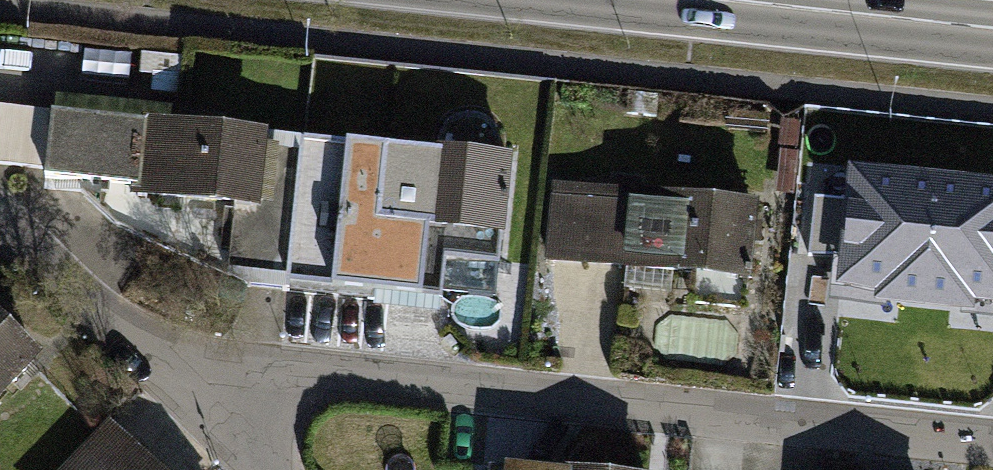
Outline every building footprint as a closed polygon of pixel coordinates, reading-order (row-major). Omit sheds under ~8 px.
[(303,137),(173,125),(175,105),(68,94),(66,116),(52,115),(53,110),(0,105),(0,162),(51,167),(50,179),(87,182),(86,192),(119,223),(244,287),(288,292),(289,284),(303,137)] [(510,157),(303,137),(289,284),(420,296),(427,225),(448,227),(442,293),(496,298),(510,157)] [(613,189),(554,183),(546,261),(628,269),(626,289),(673,293),(676,274),(701,276),(699,299),(742,303),(744,280),(753,281),(761,204),(642,192),(644,176),(615,173),(613,189)] [(854,179),(852,199),(813,195),(807,256),(836,259),(834,279),(885,285),(884,294),(968,303),(969,293),(992,295),(992,194),(854,179)] [(37,361),(0,325),(0,400),(37,361)] [(64,469),(157,469),(109,424),(64,469)]
